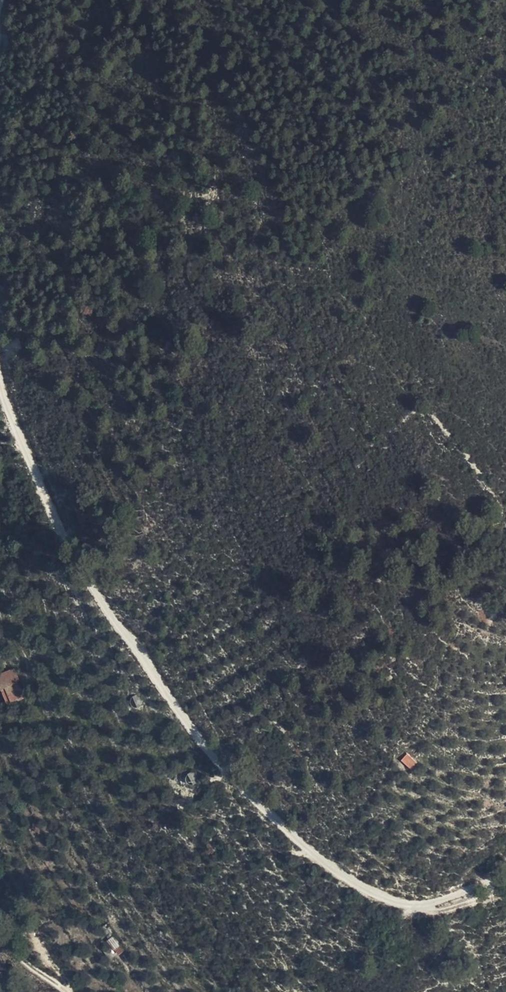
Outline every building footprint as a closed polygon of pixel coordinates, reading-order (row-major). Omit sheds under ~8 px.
[(369,473),(363,465),(355,471),(360,479),(369,473)] [(36,716),(50,708),(43,695),(45,694),(38,682),(20,693),(27,705),(29,703),(36,716)] [(399,753),(409,761),(413,755),(404,747),(399,753)] [(111,937),(107,942),(117,952),(122,948),(111,937)]
